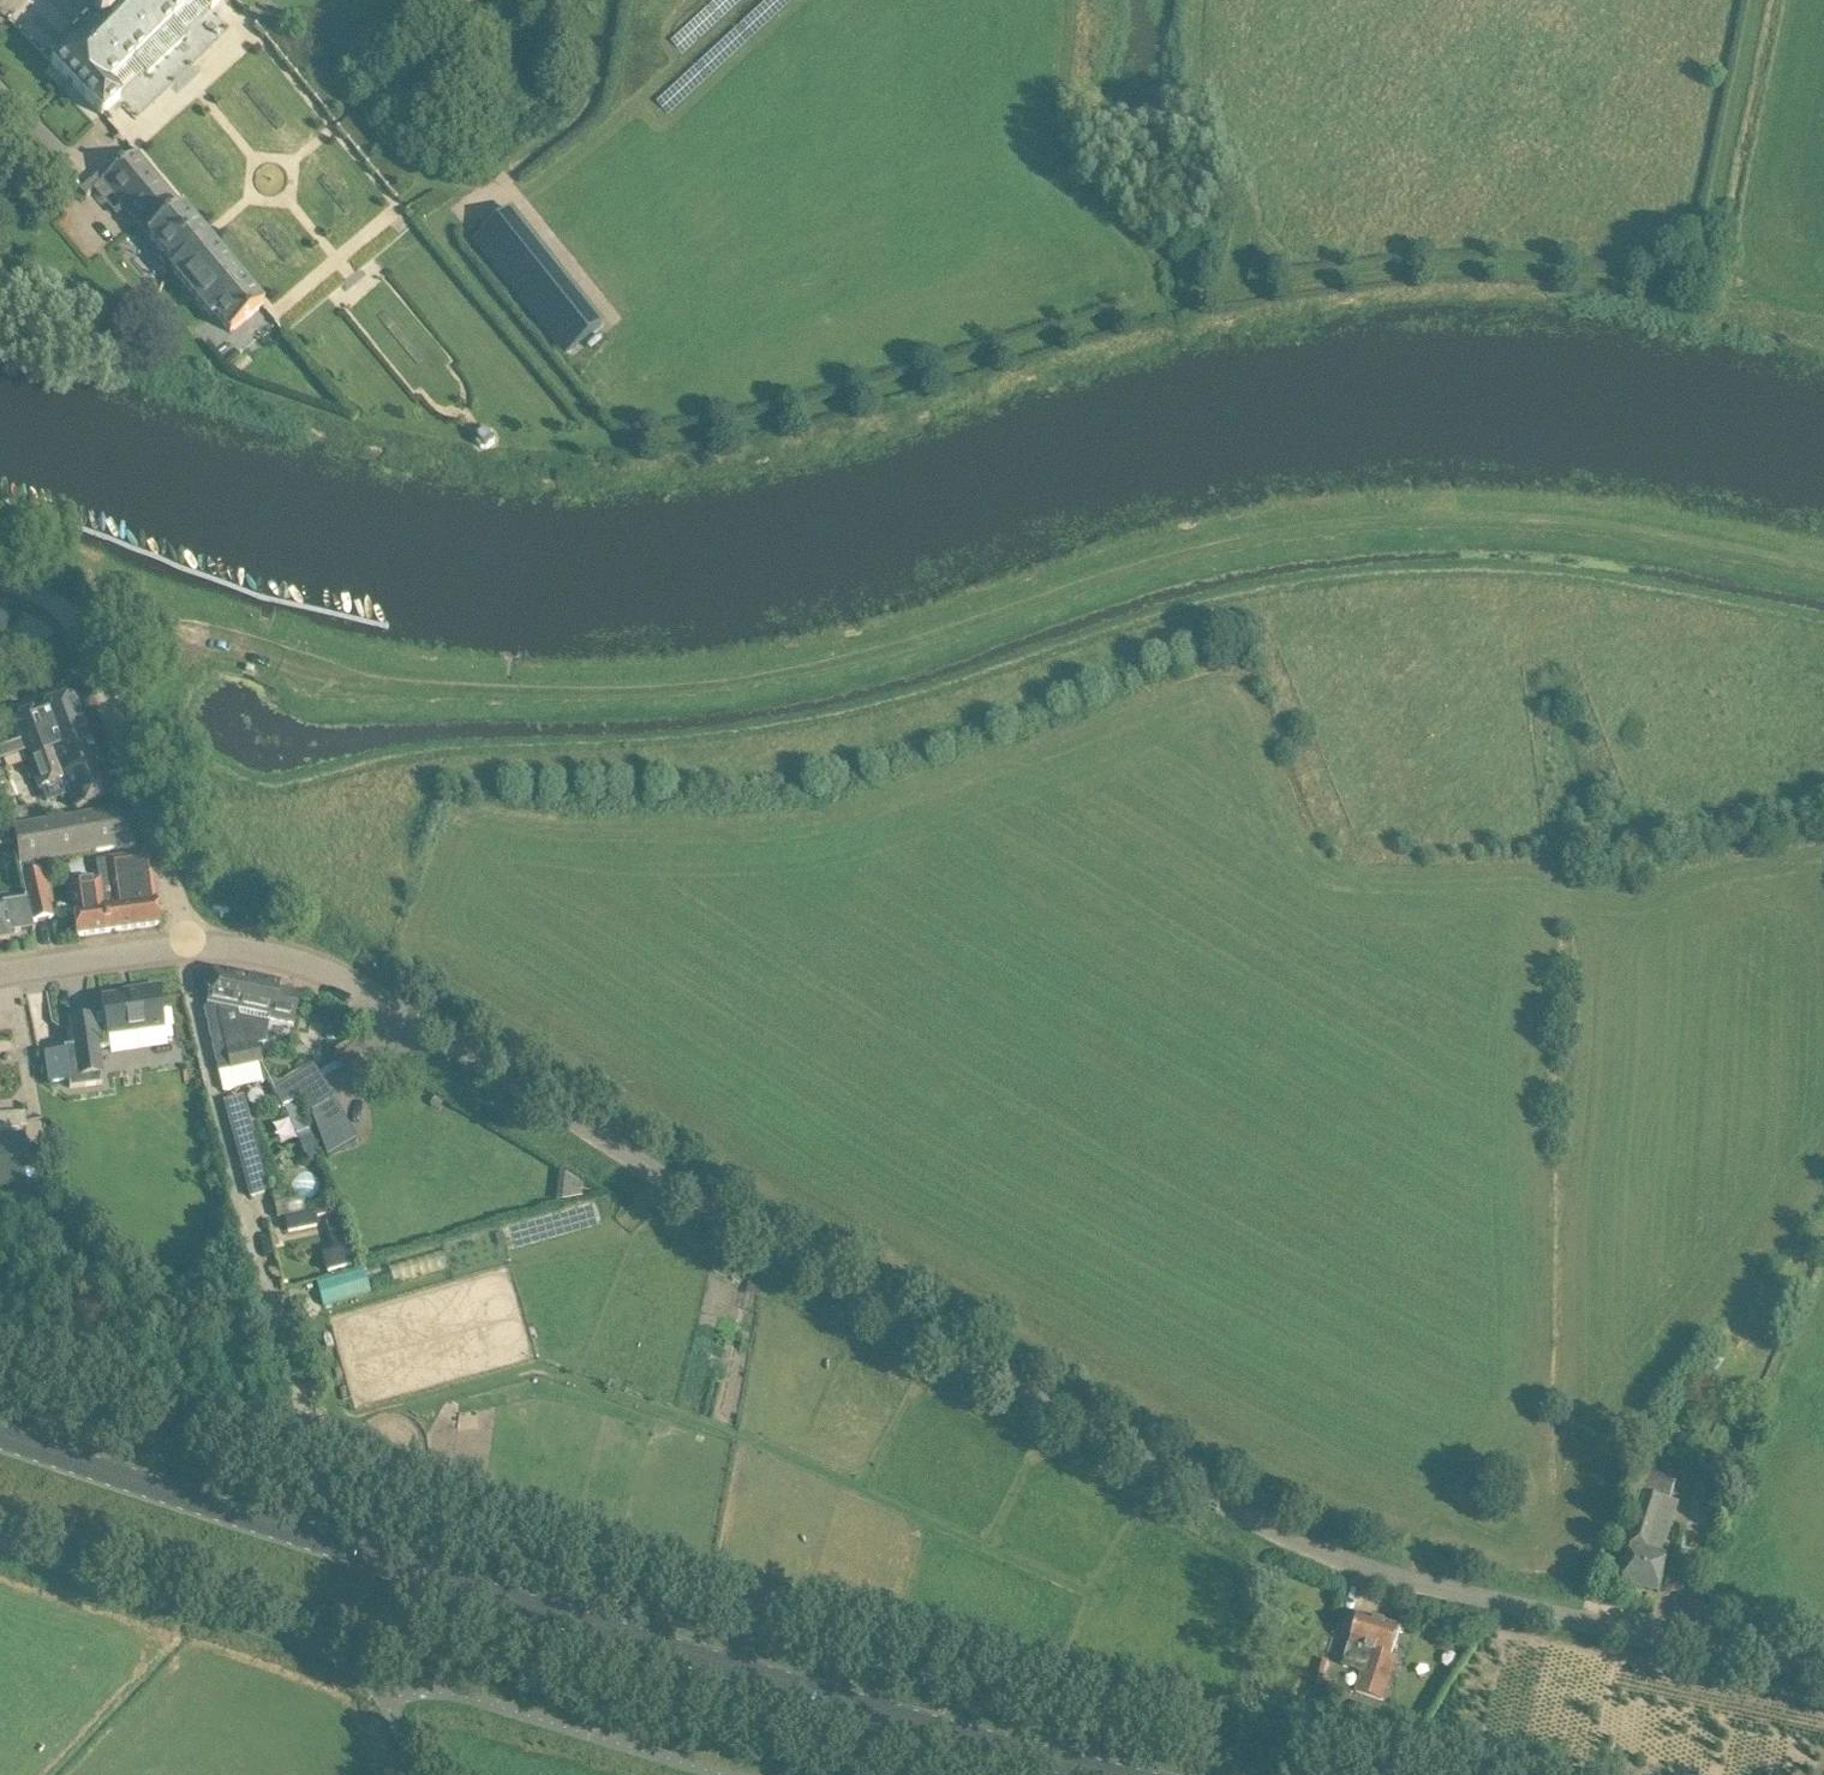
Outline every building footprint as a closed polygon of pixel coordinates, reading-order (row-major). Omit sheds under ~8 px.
[(106,85),(133,60),(147,74),(186,37),(171,22),(194,0),(73,0),(91,17),(87,21),(88,22),(51,63),(101,115),(119,99),(106,85)] [(211,10),(221,0),(201,0),(211,10)] [(230,332),(262,306),(263,305),(208,239),(135,151),(101,179),(174,266),(171,269),(211,317),(215,314),(230,332)] [(513,211),(480,237),(570,350),(603,324),(513,211)] [(475,441),(481,448),(487,448),(494,442),(495,437),(489,429),(483,429),(476,435),(475,441)] [(0,612),(0,632),(5,633),(11,615),(0,612)] [(76,809),(111,796),(73,695),(13,718),(32,770),(28,772),(30,777),(35,775),(39,789),(65,779),(76,809)] [(1,794),(12,826),(29,822),(17,789),(1,794)] [(18,864),(40,860),(94,851),(135,844),(129,808),(96,813),(8,828),(12,841),(12,842),(18,861),(18,864)] [(8,828),(0,829),(0,844),(12,841),(8,828)] [(98,879),(70,883),(73,910),(76,935),(159,924),(149,853),(95,860),(98,879)] [(42,874),(40,860),(18,864),(26,897),(32,921),(33,921),(53,917),(46,886),(42,874)] [(32,921),(26,897),(2,901),(3,905),(0,906),(0,940),(9,939),(8,932),(32,928),(32,930),(34,930),(33,921),(32,921)] [(235,1010),(243,975),(214,969),(208,998),(208,1006),(203,1008),(218,1072),(230,1069),(221,1031),(227,1030),(227,1029),(240,1025),(237,1010),(235,1010)] [(277,989),(279,982),(243,975),(235,1010),(237,1010),(240,1025),(227,1029),(227,1030),(221,1031),(230,1069),(261,1062),(257,1043),(246,1046),(237,1010),(270,1017),(269,1019),(291,1023),(297,993),(277,989)] [(101,998),(103,1014),(105,1024),(93,1026),(92,1016),(70,1019),(71,1026),(71,1027),(74,1046),(63,1048),(63,1049),(68,1078),(69,1088),(102,1083),(101,1073),(97,1049),(109,1047),(108,1036),(142,1031),(144,1042),(172,1038),(168,1010),(161,1011),(158,986),(135,990),(136,993),(101,998)] [(233,1088),(265,1080),(261,1063),(228,1071),(233,1088)] [(313,1065),(273,1089),(282,1106),(302,1098),(310,1112),(333,1099),(313,1065)] [(243,1098),(224,1103),(249,1197),(263,1194),(268,1192),(254,1139),(243,1098)] [(14,1112),(0,1113),(0,1134),(15,1133),(14,1112)] [(275,1237),(318,1230),(315,1209),(272,1216),(275,1237)] [(315,1279),(321,1305),(369,1293),(362,1267),(315,1279)] [(1631,1546),(1628,1560),(1622,1583),(1658,1592),(1663,1568),(1666,1554),(1662,1553),(1677,1503),(1647,1494),(1630,1546),(1631,1546)] [(1383,1701),(1389,1681),(1397,1659),(1391,1657),(1401,1628),(1359,1614),(1343,1665),(1363,1672),(1356,1693),(1383,1701)]
